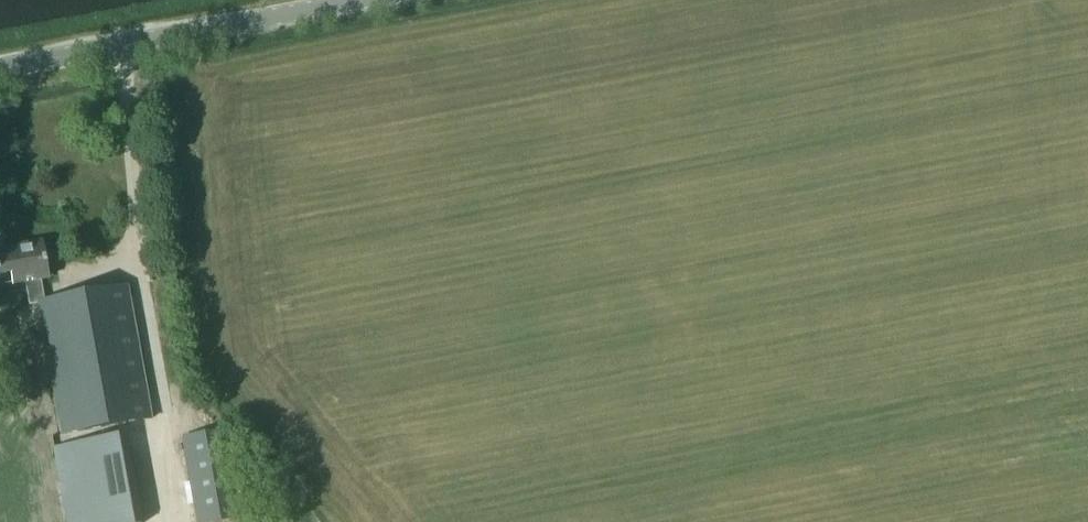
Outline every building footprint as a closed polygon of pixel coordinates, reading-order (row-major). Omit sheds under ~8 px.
[(50,436),(66,521),(141,521),(124,424),(152,419),(128,286),(45,301),(41,280),(48,279),(41,241),(0,248),(0,287),(25,283),(29,305),(37,303),(60,434),(50,436)] [(227,430),(182,437),(197,521),(219,521),(242,518),(227,430)]
